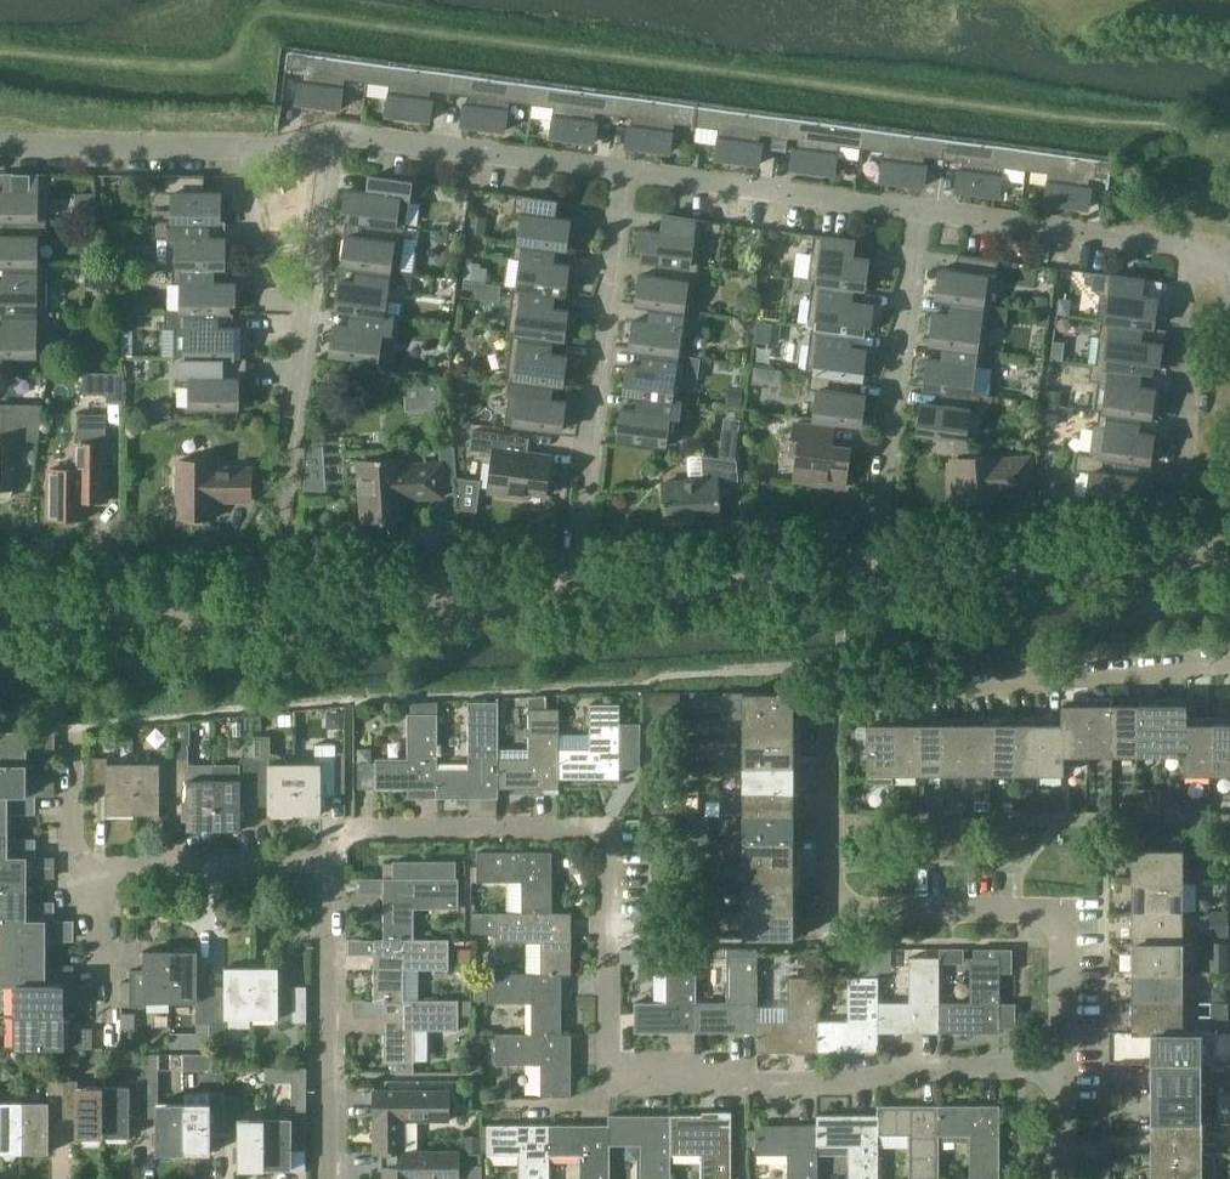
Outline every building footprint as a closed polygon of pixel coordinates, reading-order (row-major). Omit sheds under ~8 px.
[(344,78),(368,81),(370,63),(287,52),(285,69),(286,69),(286,70),(306,73),(305,82),(301,81),(298,103),(340,109),(344,78)] [(453,74),(370,63),(368,81),(391,84),(387,115),(430,120),(433,99),(429,98),(430,90),(450,92),(453,74)] [(509,100),(533,103),(535,85),(453,74),(450,92),(470,95),(469,103),(465,103),(462,125),(505,130),(509,100)] [(617,96),(535,85),(533,103),(556,106),(552,137),(595,142),(597,120),(593,120),(595,111),(615,114),(617,96)] [(700,107),(617,96),(615,114),(635,117),(634,125),(630,125),(627,147),(670,152),(674,122),(697,125),(700,107)] [(721,128),(717,159),(759,164),(762,142),(758,142),(759,133),(774,135),(780,136),(782,118),(700,107),(697,125),(721,128)] [(864,129),(782,118),(780,136),(788,137),(800,139),(799,147),(795,147),(792,169),(834,174),(838,144),(862,147),(864,129)] [(947,140),(864,129),(862,147),(885,150),(881,180),(924,186),(927,164),(923,164),(924,155),(944,158),(947,140)] [(774,135),(772,149),(786,151),(788,137),(780,136),(774,135)] [(1029,151),(947,140),(944,158),(964,161),(963,169),(959,168),(956,190),(999,196),(1003,166),(1026,169),(1029,151)] [(1113,162),(1029,151),(1026,169),(1050,172),(1046,202),(1088,208),(1091,186),(1087,186),(1088,177),(1108,180),(1107,188),(1109,188),(1113,162)] [(13,221),(13,220),(38,220),(38,192),(48,192),(48,174),(14,174),(14,190),(0,190),(0,221),(13,221)] [(198,176),(164,175),(164,193),(174,193),(174,221),(203,221),(203,222),(221,222),(221,192),(198,192),(198,176)] [(406,226),(412,181),(378,177),(376,193),(348,189),(347,198),(346,198),(345,209),(351,210),(349,220),(372,223),(372,222),(396,225),(406,226)] [(566,249),(570,219),(562,218),(564,202),(516,195),(514,213),(523,214),(520,241),(520,242),(549,246),(548,247),(566,249)] [(643,259),(666,262),(666,261),(700,266),(706,221),(672,216),(670,232),(641,228),(638,248),(644,249),(643,259)] [(37,265),(37,237),(47,237),(47,220),(38,220),(13,220),(13,221),(13,236),(0,235),(0,266),(13,266),(13,265),(37,265)] [(154,220),(153,238),(168,238),(168,267),(173,267),(173,266),(207,266),(207,267),(225,267),(225,237),(202,237),(203,222),(203,221),(174,221),(154,220)] [(472,221),(470,235),(485,237),(487,223),(472,221)] [(347,235),(343,265),(366,268),(366,267),(400,271),(406,226),(396,225),(372,222),(372,223),(370,238),(347,235)] [(125,240),(125,226),(108,226),(108,240),(125,240)] [(812,253),(808,281),(812,282),(813,282),(813,281),(847,285),(847,286),(864,289),(869,259),(846,256),(848,240),(847,239),(814,235),(812,253)] [(522,260),(519,287),(547,291),(547,292),(565,294),(569,264),(546,261),(548,247),(549,246),(520,242),(520,241),(515,241),(513,258),(522,260)] [(937,298),(959,301),(959,300),(983,303),(987,276),(997,277),(999,260),(965,255),(963,271),(941,268),(937,298)] [(755,261),(740,259),(739,271),(753,273),(755,261)] [(637,304),(660,307),(660,306),(694,310),(700,266),(666,261),(666,262),(664,277),(641,274),(637,304)] [(13,311),(13,310),(47,310),(47,265),(37,265),(13,265),(13,266),(13,281),(0,281),(0,311),(13,311)] [(183,284),(183,311),(212,312),(212,313),(230,313),(230,303),(236,303),(236,282),(207,282),(207,267),(207,266),(173,266),(173,267),(173,283),(183,284)] [(464,280),(471,280),(479,281),(481,267),(466,266),(464,280)] [(338,310),(360,313),(360,312),(384,315),(388,287),(398,289),(400,271),(366,267),(366,268),(364,283),(342,280),(338,310)] [(1142,295),(1144,279),(1094,272),(1092,290),(1101,291),(1097,320),(1102,320),(1102,319),(1136,324),(1135,325),(1153,327),(1154,321),(1157,321),(1159,302),(1157,302),(1157,297),(1142,295)] [(463,287),(501,292),(502,285),(464,280),(463,287)] [(811,291),(812,282),(808,281),(802,280),(801,290),(811,291)] [(846,331),(846,332),(863,334),(865,324),(871,325),(873,305),(845,301),(847,286),(847,285),(813,281),(813,282),(807,327),(812,327),(812,326),(846,331)] [(507,332),(512,333),(512,332),(546,336),(546,337),(564,340),(568,310),(545,307),(547,292),(547,291),(519,287),(514,286),(507,332)] [(139,302),(137,288),(118,291),(120,305),(139,302)] [(1034,296),(1033,310),(1039,311),(1047,312),(1049,298),(1034,296)] [(959,300),(959,301),(957,316),(935,313),(931,343),(953,346),(953,345),(987,349),(993,304),(983,303),(959,300)] [(688,355),(694,310),(660,306),(660,307),(658,322),(635,319),(631,349),(654,352),(654,351),(688,355)] [(11,356),(36,356),(37,328),(46,328),(47,310),(13,310),(13,311),(12,326),(0,326),(0,365),(11,365),(11,356)] [(216,357),(216,358),(234,358),(234,328),(211,327),(212,313),(212,312),(183,311),(166,311),(165,329),(175,329),(175,357),(182,357),(187,358),(187,357),(216,357)] [(1039,311),(1037,323),(1049,325),(1051,313),(1047,312),(1039,311)] [(360,312),(360,313),(358,327),(336,324),(332,354),(378,361),(382,332),(392,333),(394,316),(384,315),(360,312)] [(751,319),(738,318),(737,330),(749,331),(751,319)] [(1133,339),(1135,325),(1136,324),(1102,319),(1102,320),(1099,337),(1091,336),(1088,363),(1091,364),(1101,365),(1134,369),(1134,370),(1152,373),(1153,363),(1159,363),(1161,352),(1162,343),(1133,339)] [(782,324),(757,321),(755,341),(779,345),(782,324)] [(845,376),(844,377),(862,379),(866,349),(844,346),(846,332),(846,331),(812,326),(812,327),(806,372),(811,373),(811,372),(845,376)] [(545,382),(545,383),(563,385),(567,355),(544,352),(546,337),(546,336),(512,332),(512,333),(506,378),(511,378),(511,377),(545,382)] [(947,390),(971,393),(975,365),(985,367),(987,349),(953,345),(953,346),(951,361),(929,358),(925,388),(947,391),(947,390)] [(625,393),(648,396),(648,395),(682,400),(685,376),(698,378),(701,357),(688,355),(654,351),(654,352),(652,366),(629,363),(625,393)] [(731,351),(730,360),(741,362),(742,352),(731,351)] [(191,386),(191,408),(239,408),(239,378),(216,378),(216,358),(216,357),(187,357),(187,358),(182,357),(182,386),(191,386)] [(1095,410),(1099,411),(1100,410),(1133,415),(1133,416),(1151,418),(1155,388),(1132,385),(1134,370),(1134,369),(1101,365),(1091,364),(1088,381),(1098,382),(1095,410)] [(811,372),(811,373),(809,389),(818,390),(814,419),(861,425),(865,395),(842,392),(844,377),(845,376),(811,372)] [(96,394),(108,394),(122,395),(122,373),(97,373),(96,394)] [(511,377),(511,378),(505,423),(561,431),(565,401),(543,398),(545,383),(545,382),(511,377)] [(444,407),(442,382),(424,383),(425,408),(444,407)] [(744,388),(732,386),(729,406),(741,408),(744,388)] [(947,390),(947,391),(945,406),(923,403),(919,432),(965,439),(969,410),(979,411),(981,394),(971,393),(947,390)] [(1045,403),(1060,405),(1062,392),(1047,390),(1045,403)] [(680,416),(682,400),(648,395),(648,396),(646,411),(623,408),(619,438),(666,444),(666,442),(677,444),(681,416),(680,416)] [(152,402),(152,417),(170,417),(170,402),(152,402)] [(3,404),(2,439),(0,439),(0,499),(1,499),(6,499),(10,496),(13,492),(14,487),(20,487),(21,440),(39,440),(44,404),(3,404)] [(1099,411),(1097,426),(1094,425),(1090,454),(1103,456),(1110,457),(1110,458),(1150,463),(1154,433),(1131,430),(1133,416),(1133,415),(1100,410),(1099,411)] [(1043,411),(1041,424),(1054,426),(1056,413),(1043,411)] [(46,484),(49,487),(49,517),(59,518),(63,522),(73,522),(77,518),(88,518),(88,500),(107,501),(108,443),(106,443),(106,414),(78,414),(78,443),(76,443),(76,469),(49,469),(49,473),(47,475),(46,484)] [(129,423),(126,427),(126,432),(130,436),(135,436),(139,432),(139,427),(135,423),(129,423)] [(846,487),(851,448),(832,446),(834,428),(795,423),(792,441),(799,442),(794,480),(846,487)] [(523,437),(472,430),(470,450),(494,453),(489,491),(529,497),(529,492),(546,495),(552,456),(521,452),(523,437)] [(441,462),(443,479),(456,478),(454,446),(439,447),(441,462)] [(725,446),(723,458),(737,460),(739,448),(725,446)] [(1103,456),(1090,454),(1077,452),(1074,470),(1091,472),(1088,501),(1116,504),(1128,496),(1142,498),(1144,478),(1108,473),(1110,458),(1110,457),(1103,456)] [(662,483),(665,522),(722,518),(720,486),(740,485),(737,460),(723,458),(707,456),(709,480),(662,483)] [(996,494),(1033,492),(1030,457),(1001,459),(1001,456),(958,458),(959,472),(954,479),(955,502),(996,500),(996,494)] [(405,458),(359,461),(363,518),(382,517),(382,520),(407,518),(406,504),(408,504),(407,498),(444,496),(443,479),(441,462),(405,465),(405,458)] [(252,500),(252,468),(215,467),(215,460),(178,460),(178,477),(175,477),(175,493),(178,493),(178,518),(187,518),(191,522),(202,522),(207,518),(215,518),(215,500),(252,500)] [(1060,498),(1043,498),(1043,515),(1060,515),(1060,498)] [(677,713),(677,692),(652,692),(652,713),(677,713)] [(743,693),(743,718),(793,718),(793,693),(743,693)] [(498,749),(498,758),(497,787),(498,787),(559,787),(559,778),(558,747),(559,747),(559,712),(547,712),(547,695),(529,696),(529,749),(498,749)] [(468,768),(438,768),(437,768),(436,787),(435,787),(436,797),(498,797),(498,787),(497,787),(498,758),(498,749),(498,723),(498,701),(469,701),(469,723),(468,723),(468,768)] [(589,747),(559,747),(558,747),(559,778),(619,778),(619,768),(641,768),(641,723),(619,723),(619,703),(589,703),(589,747)] [(1061,703),(1061,722),(1062,722),(1063,753),(1064,753),(1064,766),(1086,766),(1086,753),(1086,703),(1061,703)] [(1111,703),(1086,703),(1086,753),(1111,753),(1111,703)] [(1136,703),(1111,703),(1111,753),(1136,753),(1136,703)] [(1160,703),(1136,703),(1136,753),(1161,753),(1160,703)] [(1186,703),(1160,703),(1161,753),(1183,753),(1185,753),(1185,722),(1186,722),(1186,703)] [(407,757),(376,757),(376,787),(435,787),(436,787),(437,768),(438,768),(437,713),(407,713),(407,757)] [(793,742),(793,718),(743,718),(743,742),(793,742)] [(893,782),(893,773),(893,722),(868,722),(868,782),(893,782)] [(917,722),(893,722),(893,773),(917,773),(917,722)] [(942,722),(917,722),(917,773),(942,773),(942,722)] [(966,722),(942,722),(942,773),(966,773),(966,722)] [(990,722),(966,722),(966,773),(990,773),(990,722)] [(1015,722),(990,722),(990,773),(1015,773),(1015,722)] [(1039,722),(1015,722),(1015,773),(1039,773),(1039,722)] [(1061,722),(1039,722),(1039,773),(1064,773),(1064,766),(1064,753),(1063,753),(1062,722),(1061,722)] [(1183,772),(1209,772),(1209,722),(1186,722),(1185,722),(1185,753),(1183,753),(1183,772)] [(1229,772),(1229,722),(1209,722),(1209,772),(1229,772)] [(28,762),(28,745),(55,745),(55,731),(27,731),(27,730),(0,730),(0,762),(28,762)] [(793,766),(793,742),(743,742),(743,766),(793,766)] [(315,762),(294,762),(294,812),(321,812),(321,793),(335,793),(335,788),(346,788),(346,755),(336,755),(336,744),(315,744),(315,762)] [(358,762),(372,762),(372,748),(358,748),(358,762)] [(106,757),(93,757),(93,794),(107,794),(107,812),(133,812),(133,762),(106,762),(106,757)] [(158,762),(133,762),(133,812),(159,812),(159,793),(174,793),(173,757),(158,757),(158,762)] [(188,757),(173,757),(174,793),(187,793),(187,829),(213,829),(213,778),(188,777),(188,757)] [(239,778),(213,778),(213,829),(240,829),(240,793),(254,793),(254,757),(239,757),(239,778)] [(268,757),(254,757),(254,793),(268,793),(268,812),(294,812),(294,762),(268,762),(268,757)] [(36,794),(36,795),(55,795),(55,779),(28,779),(28,762),(0,762),(0,794),(36,794)] [(793,790),(793,766),(743,766),(743,790),(793,790)] [(1144,789),(1144,811),(1161,811),(1160,789),(1144,789)] [(793,814),(793,790),(743,790),(743,814),(793,814)] [(36,795),(36,794),(0,794),(0,825),(9,825),(9,809),(36,809),(36,795)] [(1111,811),(1111,796),(1099,796),(1099,810),(1111,811)] [(1051,811),(1051,797),(1039,797),(1039,802),(1039,811),(1051,811)] [(948,810),(965,810),(965,801),(948,800),(948,810)] [(990,809),(990,801),(976,801),(976,809),(990,809)] [(1004,812),(1014,812),(1014,802),(1014,801),(1004,801),(1004,812)] [(1014,802),(1014,812),(1039,811),(1039,802),(1014,802)] [(793,839),(793,814),(743,814),(743,839),(793,839)] [(677,817),(664,817),(664,829),(677,829),(677,817)] [(35,857),(35,856),(36,844),(8,843),(9,825),(0,825),(0,856),(35,857)] [(793,863),(793,839),(743,839),(743,863),(793,863)] [(1133,849),(1132,880),(1183,881),(1183,849),(1133,849)] [(552,912),(552,911),(552,851),(478,850),(478,880),(522,880),(522,911),(552,912)] [(28,889),(28,871),(55,872),(55,856),(35,856),(35,857),(0,856),(0,889),(28,889)] [(457,877),(457,866),(457,860),(394,861),(394,863),(394,866),(394,877),(384,877),(384,878),(360,878),(360,892),(384,892),(384,938),(413,939),(413,938),(413,907),(458,907),(458,877),(457,877)] [(384,863),(384,877),(394,877),(394,866),(394,863),(384,863)] [(743,863),(743,887),(794,887),(793,863),(743,863)] [(672,865),(652,865),(652,884),(673,884),(672,865)] [(1132,880),(1132,910),(1183,910),(1183,881),(1132,880)] [(794,912),(794,887),(743,887),(744,912),(794,912)] [(54,921),(54,920),(55,906),(28,905),(28,889),(0,889),(0,920),(54,921)] [(1183,941),(1183,910),(1132,910),(1132,940),(1183,941)] [(526,942),(526,972),(541,972),(561,974),(571,974),(571,911),(552,911),(552,912),(522,911),(473,911),(473,932),(496,933),(496,942),(526,942)] [(794,937),(794,912),(744,912),(744,937),(794,937)] [(1228,934),(1228,912),(1213,912),(1213,934),(1228,934)] [(54,920),(54,921),(0,920),(0,951),(47,952),(47,935),(73,935),(74,920),(54,920)] [(374,1000),(384,1000),(384,999),(404,999),(404,998),(404,968),(448,968),(448,938),(413,938),(413,939),(384,938),(374,938),(374,1000)] [(1183,971),(1183,941),(1132,940),(1132,971),(1183,971)] [(1227,954),(1227,942),(1212,942),(1212,954),(1227,954)] [(727,1001),(697,1001),(696,1001),(696,1032),(755,1032),(756,1032),(757,1020),(757,957),(757,948),(727,948),(727,957),(727,1001)] [(819,948),(798,948),(798,963),(819,963),(819,948)] [(928,948),(912,948),(912,957),(928,957),(928,948)] [(461,949),(460,961),(471,961),(471,949),(461,949)] [(1012,949),(999,949),(999,956),(999,972),(999,973),(1013,973),(1012,949)] [(47,952),(0,951),(0,984),(15,984),(15,983),(74,984),(74,983),(74,969),(47,969),(47,952)] [(145,1000),(171,1000),(171,951),(144,951),(144,970),(131,970),(131,1005),(145,1005),(145,1000)] [(198,951),(171,951),(171,1000),(197,1000),(197,1021),(212,1021),(212,985),(198,985),(198,951)] [(858,962),(879,962),(879,952),(859,952),(858,962)] [(999,973),(999,972),(999,956),(970,956),(970,1001),(939,1001),(939,1031),(999,1031),(999,973)] [(635,1032),(696,1032),(696,1001),(697,1001),(697,957),(666,957),(666,1001),(635,1001),(635,1032)] [(909,1001),(879,1001),(878,1001),(878,1031),(879,1031),(939,1031),(939,1001),(939,957),(928,957),(912,957),(909,957),(909,1001)] [(225,985),(212,985),(212,1021),(225,1021),(225,1017),(252,1017),(252,965),(225,965),(225,985)] [(278,965),(252,965),(252,1017),(278,1017),(278,1021),(292,1021),(292,985),(278,985),(278,965)] [(1132,971),(1132,1001),(1183,1001),(1183,971),(1132,971)] [(475,972),(475,985),(487,985),(487,972),(475,972)] [(561,1033),(561,974),(541,972),(526,972),(487,972),(487,985),(487,1002),(531,1002),(531,1033),(561,1033)] [(755,1051),(818,1051),(818,1021),(819,1021),(819,976),(788,976),(788,1020),(757,1020),(756,1032),(755,1032),(755,1051)] [(879,1051),(879,1031),(878,1031),(878,1001),(879,1001),(879,976),(849,976),(849,1021),(819,1021),(818,1021),(818,1051),(879,1051)] [(93,983),(74,983),(74,984),(15,983),(15,984),(14,1016),(65,1017),(65,998),(92,998),(93,983)] [(1212,1002),(1218,1002),(1228,1002),(1228,1001),(1228,986),(1220,986),(1212,993),(1212,1002)] [(458,998),(404,998),(404,999),(384,999),(384,1000),(384,1061),(391,1061),(391,1071),(413,1071),(413,1028),(458,1029),(458,998)] [(1132,1032),(1151,1032),(1151,1031),(1183,1031),(1183,1030),(1183,1001),(1132,1001),(1132,1032)] [(1228,1002),(1218,1002),(1218,1016),(1218,1025),(1229,1025),(1228,1002)] [(136,1013),(122,1013),(122,1028),(136,1028),(136,1013)] [(65,1033),(65,1017),(14,1016),(14,1048),(64,1049),(64,1048),(92,1048),(92,1033),(65,1033)] [(210,1021),(197,1021),(197,1033),(197,1047),(210,1047),(210,1021)] [(1151,1031),(1151,1032),(1151,1062),(1201,1062),(1201,1030),(1183,1030),(1183,1031),(1151,1031)] [(571,1033),(561,1033),(531,1033),(496,1033),(496,1063),(541,1063),(541,1095),(571,1095),(571,1033)] [(287,1049),(287,1061),(297,1061),(297,1049),(287,1049)] [(67,1065),(79,1065),(79,1051),(67,1051),(67,1065)] [(198,1069),(211,1069),(211,1053),(198,1053),(198,1069)] [(1201,1092),(1201,1062),(1151,1062),(1151,1092),(1201,1092)] [(292,1067),(292,1081),(292,1113),(306,1113),(306,1108),(306,1071),(306,1067),(292,1067)] [(130,1085),(104,1085),(104,1136),(129,1136),(129,1117),(144,1117),(144,1080),(130,1080),(130,1085)] [(158,1080),(144,1080),(144,1117),(157,1117),(157,1151),(184,1151),(184,1102),(158,1102),(158,1080)] [(49,1102),(22,1102),(22,1152),(49,1152),(49,1117),(63,1117),(63,1081),(49,1081),(49,1102)] [(77,1081),(63,1081),(63,1117),(76,1117),(76,1136),(104,1136),(104,1085),(77,1085),(77,1081)] [(404,1151),(404,1150),(404,1120),(449,1120),(449,1090),(374,1090),(374,1152),(382,1152),(382,1151),(404,1151)] [(184,1102),(184,1151),(210,1151),(210,1133),(224,1133),(224,1096),(224,1092),(184,1092),(184,1102)] [(1201,1122),(1201,1092),(1151,1092),(1151,1122),(1201,1122)] [(239,1096),(224,1096),(224,1133),(238,1133),(238,1167),(264,1167),(264,1118),(239,1118),(239,1096)] [(22,1152),(22,1102),(0,1102),(0,1152),(22,1152)] [(877,1104),(877,1114),(878,1114),(878,1135),(908,1135),(908,1178),(939,1178),(939,1135),(938,1135),(938,1104),(877,1104)] [(999,1104),(938,1104),(938,1135),(939,1135),(969,1134),(969,1178),(999,1178),(999,1104)] [(292,1118),(264,1118),(264,1167),(292,1167),(292,1149),(306,1149),(306,1113),(292,1113),(292,1118)] [(816,1124),(816,1144),(817,1144),(848,1144),(848,1178),(878,1178),(878,1135),(878,1114),(877,1114),(816,1114),(816,1124)] [(607,1125),(608,1125),(608,1144),(609,1144),(640,1144),(640,1178),(670,1178),(670,1154),(670,1144),(670,1115),(607,1115),(607,1125)] [(731,1178),(731,1115),(670,1115),(670,1144),(670,1154),(701,1154),(701,1178),(731,1178)] [(1151,1122),(1151,1152),(1201,1152),(1201,1122),(1151,1122)] [(549,1154),(549,1124),(487,1124),(487,1154),(519,1154),(519,1178),(549,1178),(549,1154)] [(549,1124),(549,1154),(580,1154),(580,1178),(609,1178),(609,1144),(608,1144),(608,1125),(607,1125),(549,1124)] [(816,1124),(756,1124),(756,1154),(786,1154),(786,1178),(817,1178),(817,1144),(816,1144),(816,1124)] [(481,1149),(481,1137),(467,1137),(467,1149),(481,1149)] [(459,1150),(404,1150),(404,1151),(382,1151),(382,1152),(383,1178),(459,1178),(459,1150)] [(1201,1153),(1201,1152),(1151,1152),(1151,1178),(1216,1178),(1216,1167),(1215,1167),(1215,1153),(1201,1153)] [(470,1165),(470,1178),(482,1178),(482,1165),(470,1165)]
